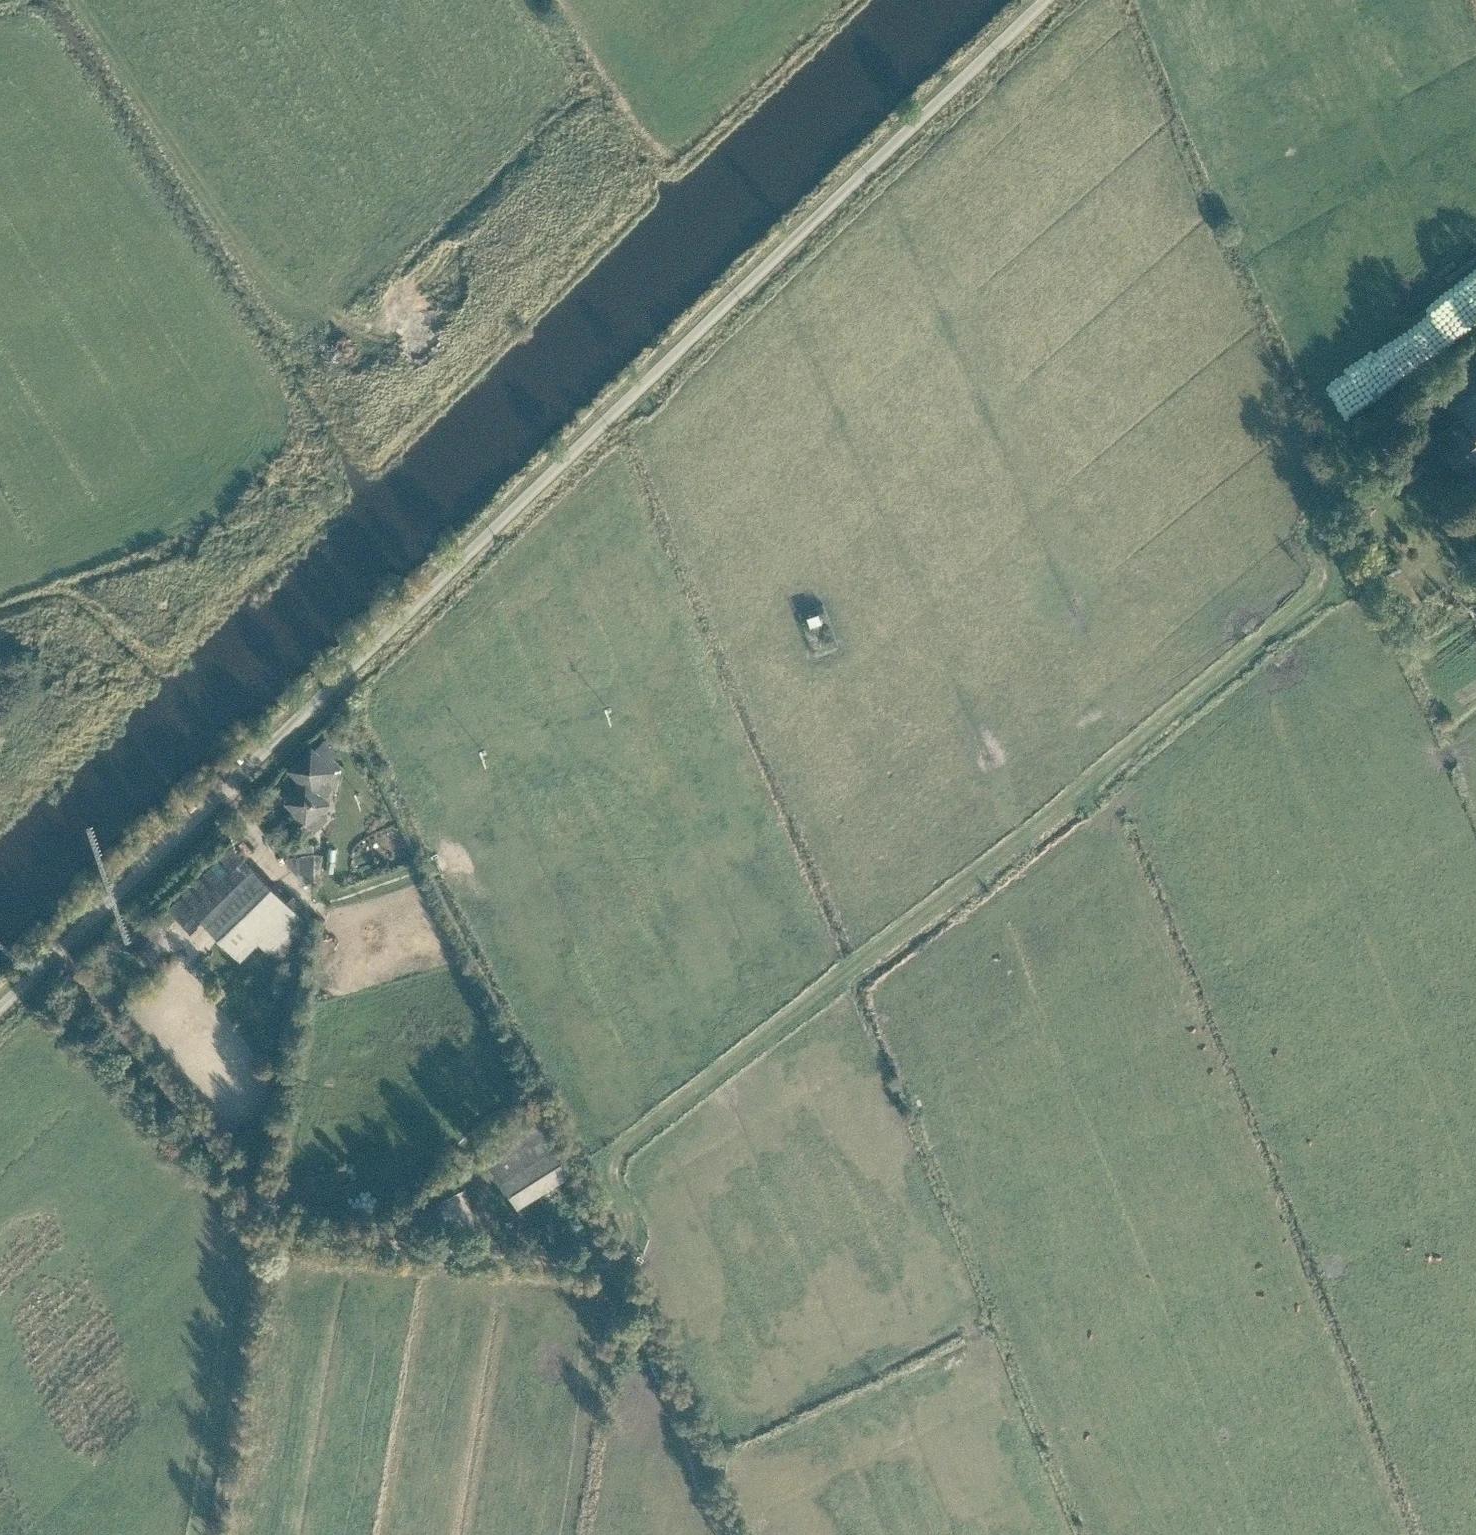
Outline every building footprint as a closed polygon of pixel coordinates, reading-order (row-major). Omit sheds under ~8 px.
[(1442,392),(1458,410),(1475,430),(1475,362),(1442,392)] [(1458,410),(1431,433),(1469,475),(1475,468),(1475,430),(1458,410)] [(337,767),(314,743),(290,766),(303,779),(295,787),(297,790),(288,799),(312,824),(336,801),(329,794),(337,786),(328,777),(337,767)] [(306,916),(233,841),(179,893),(242,959),(262,940),(280,958),(301,938),(306,916)] [(558,1124),(496,1158),(519,1200),(581,1166),(558,1124)]
